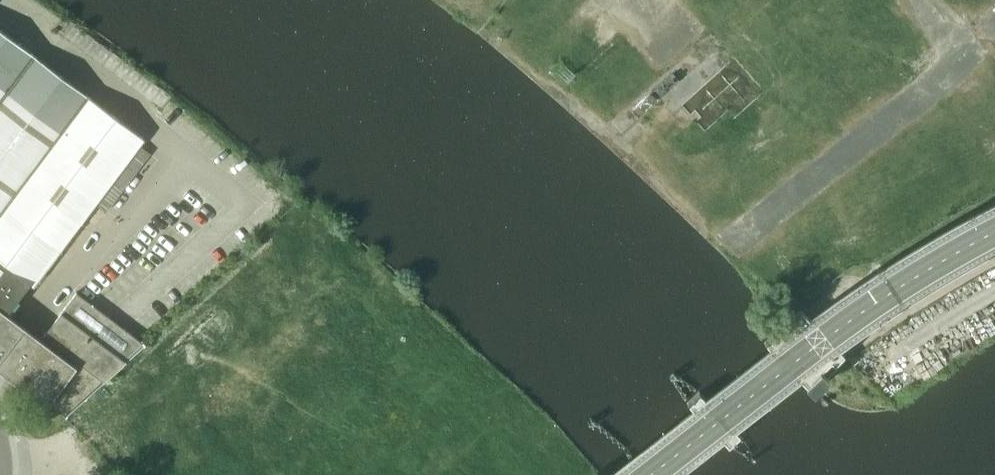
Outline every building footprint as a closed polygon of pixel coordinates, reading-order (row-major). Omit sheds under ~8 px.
[(13,376),(66,417),(142,344),(75,293),(41,338),(25,325),(8,312),(45,268),(95,201),(138,143),(143,137),(0,29),(0,366),(13,376)] [(151,152),(138,143),(95,201),(107,211),(151,152)]
